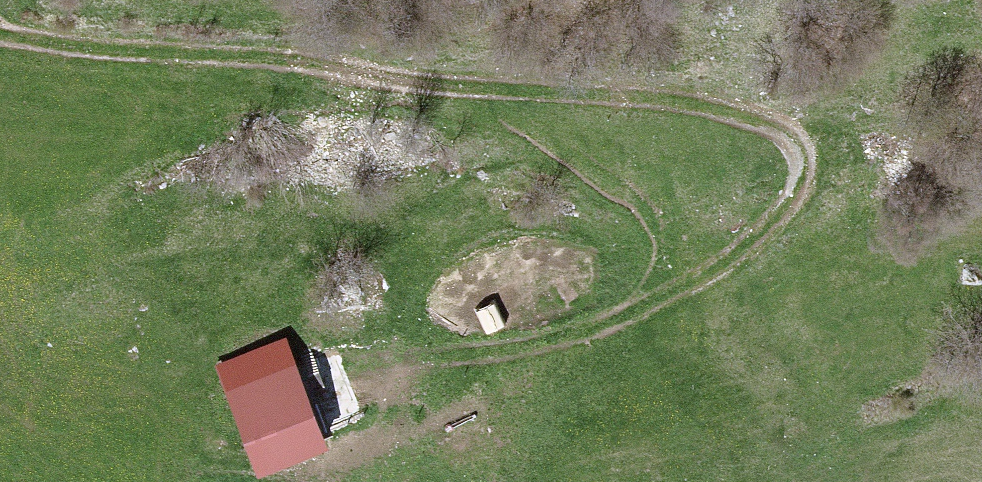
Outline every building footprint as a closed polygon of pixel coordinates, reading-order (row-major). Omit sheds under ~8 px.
[(266,475),(339,445),(290,330),(217,361),(266,475)]
